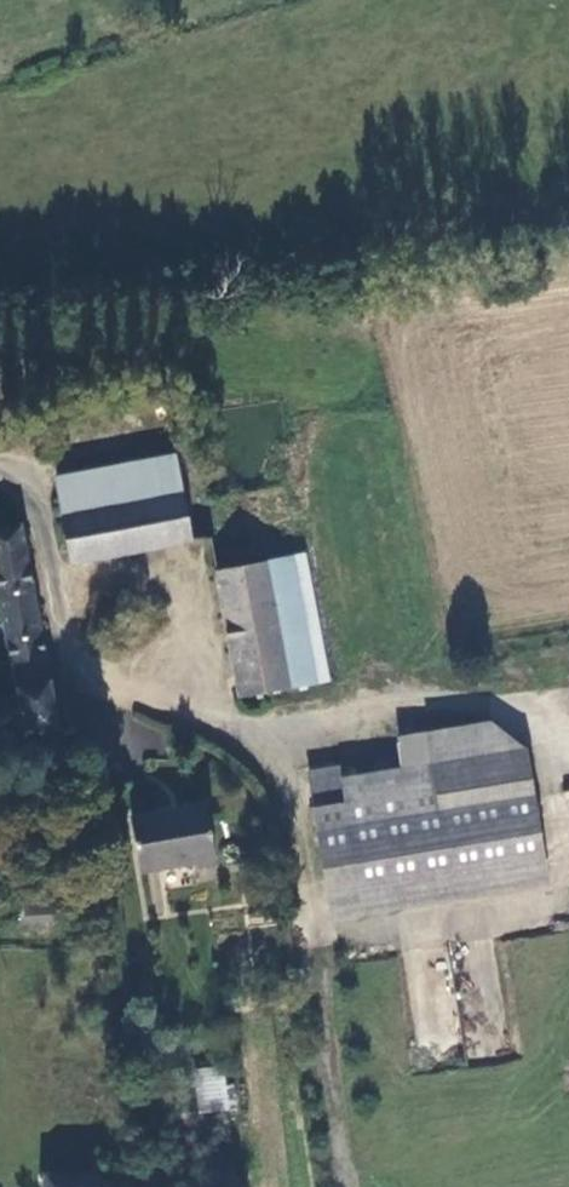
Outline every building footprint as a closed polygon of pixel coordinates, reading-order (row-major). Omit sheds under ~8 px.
[(175,488),(168,447),(50,472),(59,513),(175,488)] [(175,488),(59,513),(68,560),(183,532),(175,488)] [(23,733),(58,728),(17,523),(0,527),(0,617),(15,689),(22,725),(23,733)] [(232,697),(327,677),(298,552),(205,572),(232,697)] [(22,725),(15,689),(0,692),(0,729),(22,725)] [(329,905),(543,864),(520,745),(484,720),(393,737),(399,768),(339,779),(336,767),(305,773),(329,905)] [(11,747),(0,749),(0,771),(15,769),(11,747)] [(128,817),(142,876),(220,857),(206,796),(128,817)] [(27,897),(28,924),(28,929),(71,928),(70,892),(27,893),(27,897)] [(13,925),(28,924),(27,897),(12,898),(13,925)] [(223,1071),(195,1076),(203,1121),(241,1113),(237,1089),(226,1089),(223,1071)] [(103,1171),(49,1170),(48,1186),(115,1186),(114,1177),(103,1171)]
